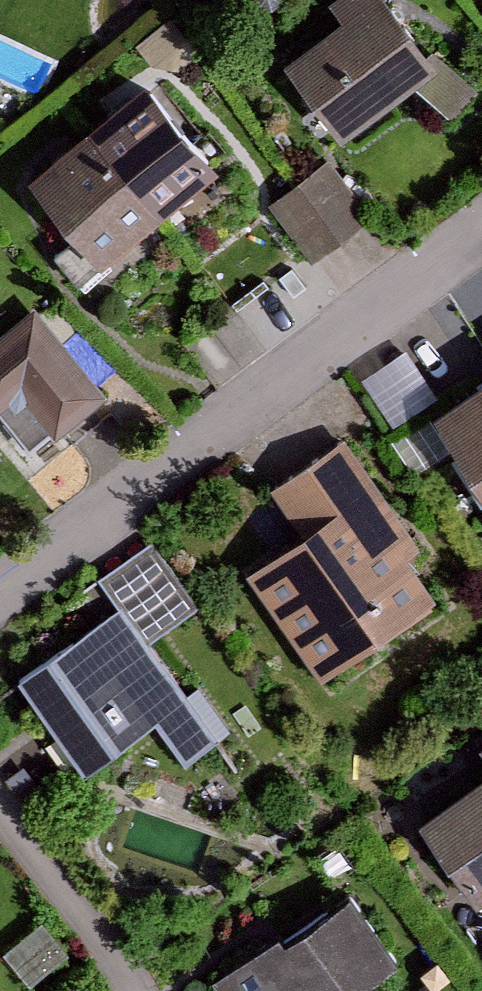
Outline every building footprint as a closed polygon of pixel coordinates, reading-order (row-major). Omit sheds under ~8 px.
[(284,53),(342,131),(441,58),(398,0),(334,0),(342,11),(284,53)] [(152,76),(40,172),(110,254),(222,158),(152,76)] [(267,198),(307,253),(360,215),(321,160),(267,198)] [(0,331),(0,414),(21,395),(50,432),(109,390),(35,301),(0,331)] [(403,338),(365,368),(397,409),(435,379),(403,338)] [(443,407),(481,465),(481,381),(443,407)] [(422,544),(345,433),(272,483),(301,526),(246,564),(325,679),(438,601),(406,555),(422,544)] [(113,611),(12,682),(73,768),(140,720),(176,770),(210,746),(113,611)] [(417,823),(474,902),(481,896),(481,777),(417,823)] [(212,978),(221,990),(345,990),(386,961),(335,890),(212,978)]
